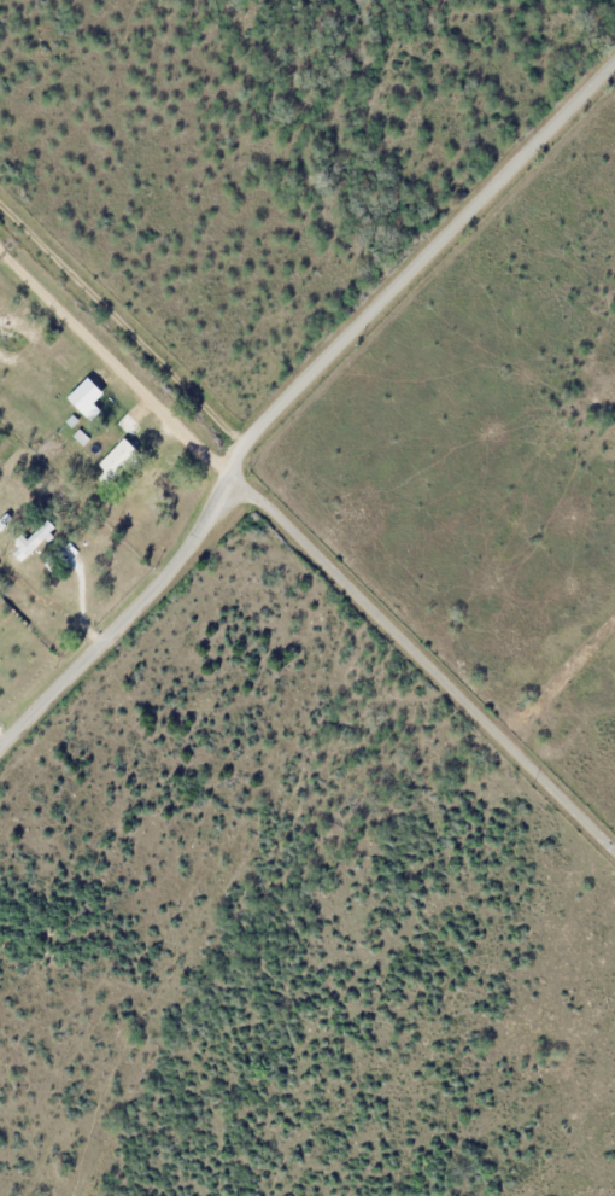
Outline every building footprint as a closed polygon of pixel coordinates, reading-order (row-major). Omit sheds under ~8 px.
[(82,380),(86,377),(96,389),(92,391),(82,380)] [(116,424),(125,413),(139,426),(128,436),(116,424)] [(65,422),(72,415),(78,421),(71,428),(65,422)] [(72,434),(78,428),(88,439),(82,445),(72,434)] [(98,465),(123,439),(133,449),(106,474),(98,465)] [(14,554),(22,547),(14,539),(22,533),(25,537),(46,517),(55,526),(49,533),(52,536),(48,541),(43,537),(20,560),(14,554)]
